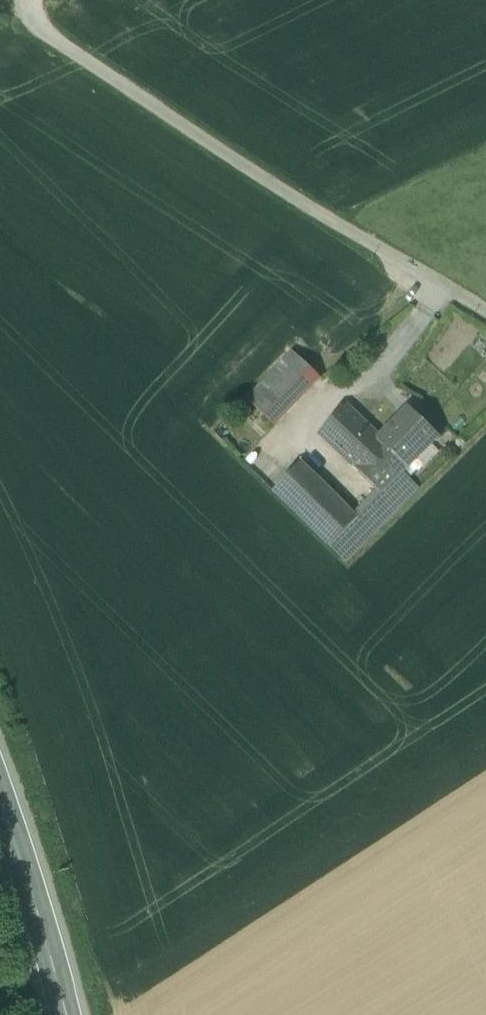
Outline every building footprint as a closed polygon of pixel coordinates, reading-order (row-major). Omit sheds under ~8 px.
[(321,379),(292,352),(276,369),(305,396),(321,379)] [(305,396),(276,369),(246,400),(275,428),(305,396)] [(381,439),(346,406),(319,434),(353,467),(381,439)] [(409,410),(381,439),(410,467),(439,437),(409,410)] [(381,439),(353,467),(380,493),(382,495),(403,474),(410,467),(381,439)] [(356,518),(301,463),(273,492),(330,548),(358,519),(356,518)] [(380,493),(356,518),(358,519),(330,548),(346,563),(419,489),(403,474),(382,495),(380,493)]
